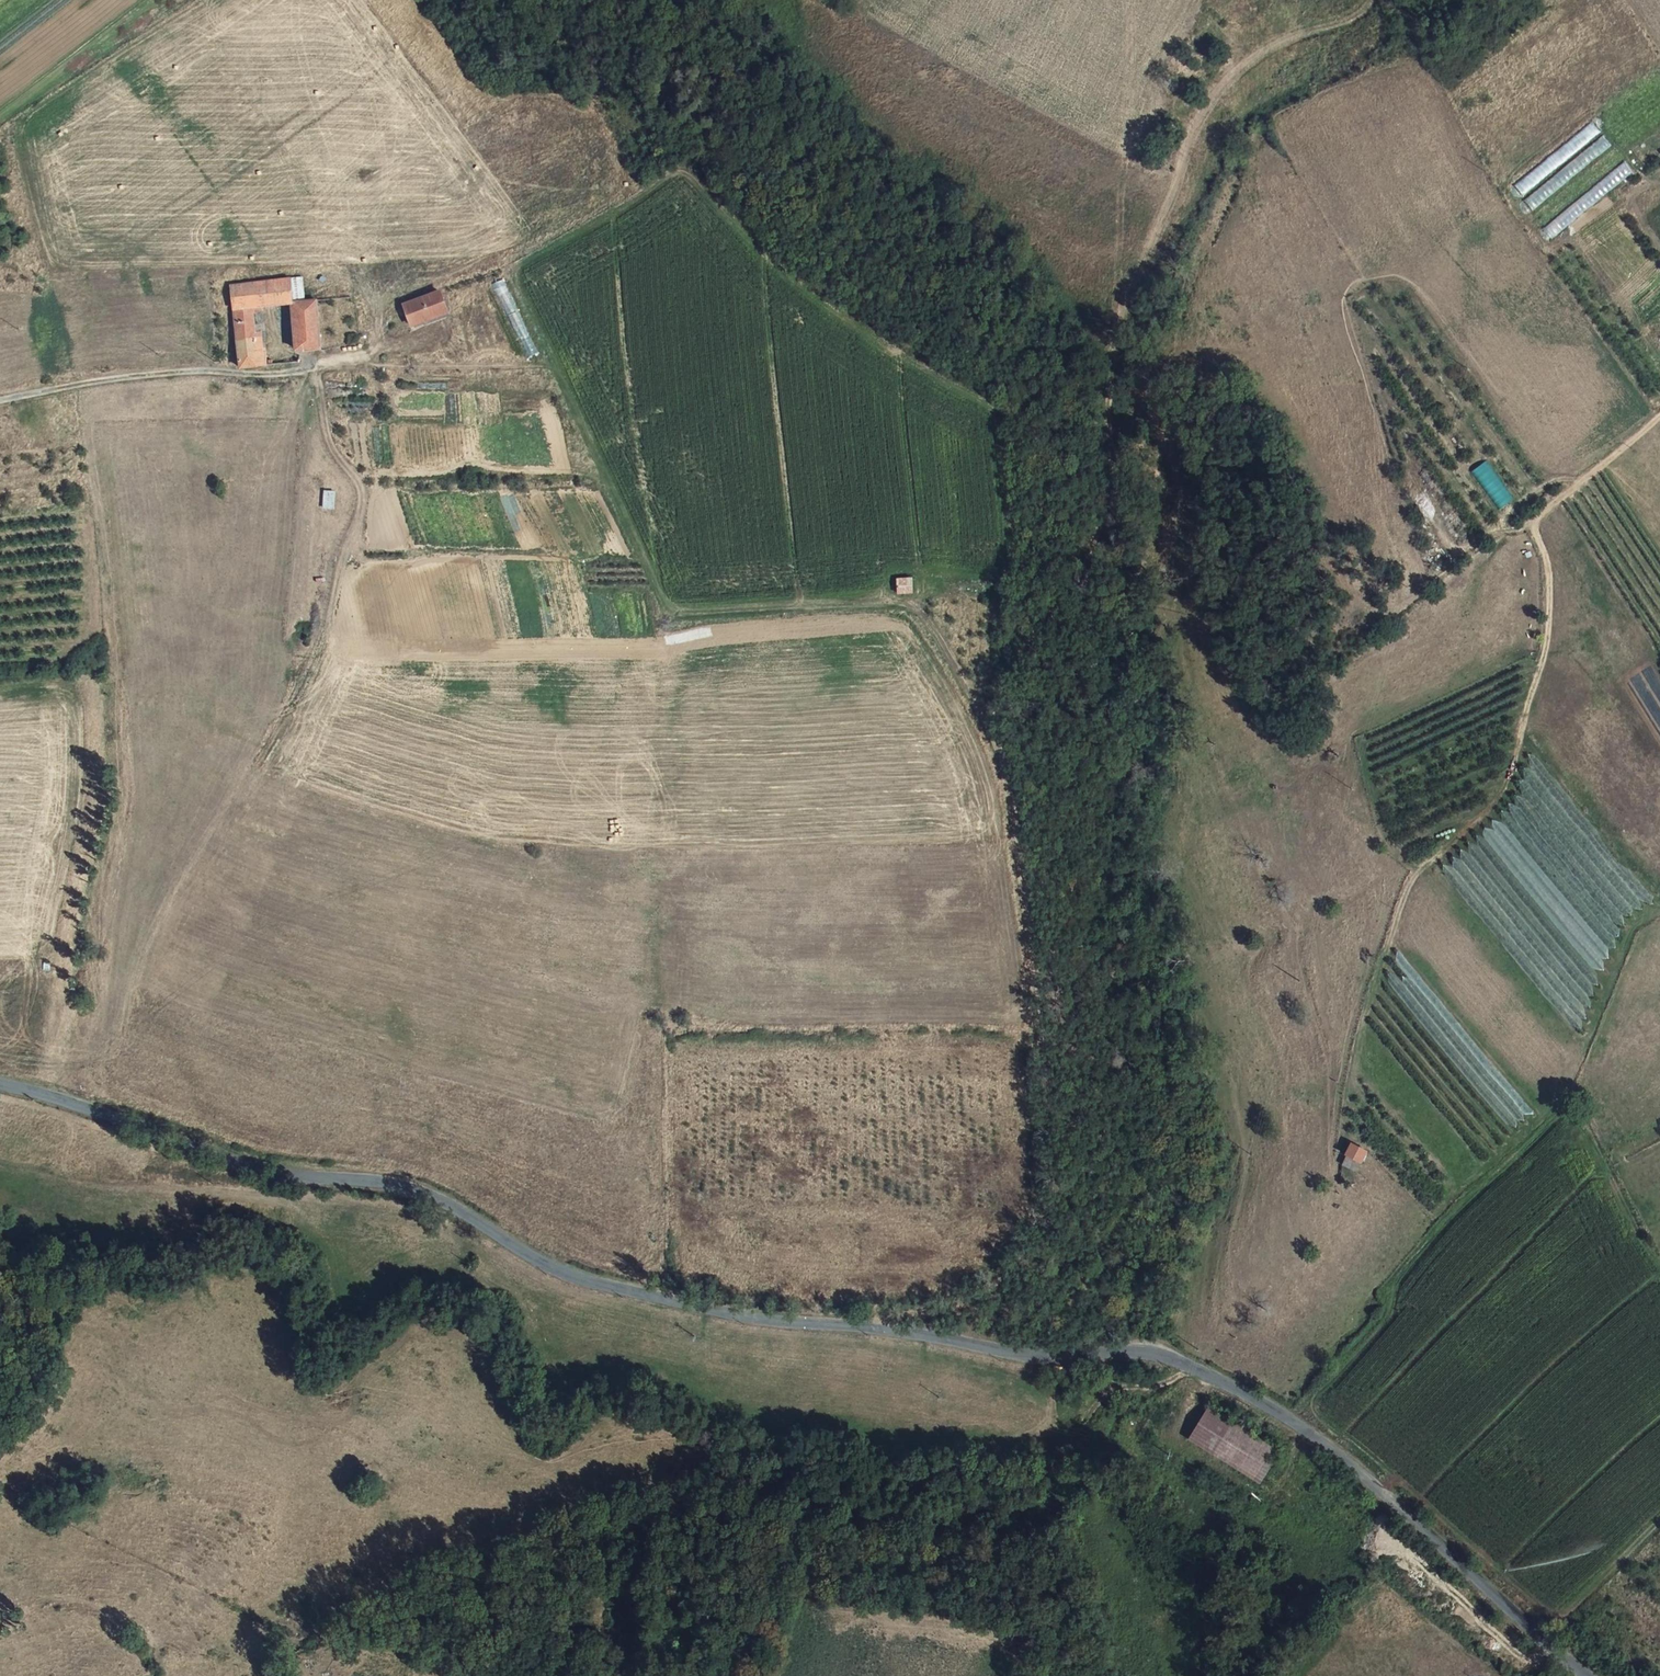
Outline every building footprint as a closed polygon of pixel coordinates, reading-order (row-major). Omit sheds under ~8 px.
[(1514,185),(1532,210),(1610,146),(1592,121),(1514,185)] [(1550,241),(1634,173),(1624,161),(1540,228),(1550,241)] [(294,279),(232,286),(243,367),(243,368),(269,365),(268,349),(266,349),(259,350),(257,333),(256,312),(265,311),(264,306),(291,304),(292,310),(295,311),(299,350),(303,352),(324,349),(319,300),(296,302),(294,279)] [(492,285),(526,357),(538,351),(503,280),(492,285)] [(415,332),(449,317),(440,297),(405,312),(415,332)] [(264,333),(257,333),(259,350),(266,349),(264,333)] [(1470,473),(1497,510),(1512,499),(1485,462),(1470,473)] [(328,490),(328,508),(336,508),(336,490),(328,490)] [(912,593),(912,580),(897,580),(898,593),(912,593)] [(1352,1144),(1351,1147),(1346,1156),(1360,1163),(1363,1158),(1366,1151),(1352,1144)] [(1276,1447),(1207,1405),(1189,1435),(1257,1477),(1276,1447)]
